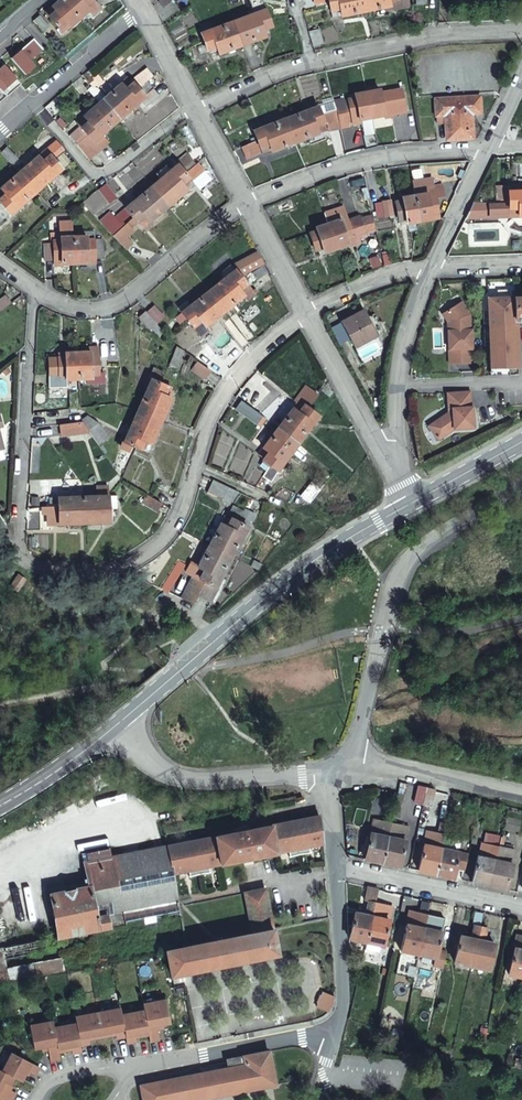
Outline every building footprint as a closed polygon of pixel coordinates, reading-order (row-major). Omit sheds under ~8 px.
[(78,15),(66,0),(58,0),(53,5),(56,8),(49,14),(58,26),(66,20),(69,23),(78,15)] [(78,15),(87,8),(88,7),(85,4),(89,0),(66,0),(78,15)] [(94,0),(89,0),(85,4),(88,7),(87,8),(91,13),(99,6),(94,0)] [(363,0),(330,0),(333,13),(364,8),(363,0)] [(256,15),(235,22),(242,45),(265,37),(263,31),(273,28),(265,4),(253,8),(256,15)] [(56,8),(53,5),(46,10),(49,14),(56,8)] [(39,13),(34,17),(41,27),(47,22),(39,13)] [(66,20),(58,26),(61,30),(69,23),(66,20)] [(242,45),(235,22),(202,33),(205,42),(197,45),(199,52),(216,46),(218,53),(242,45)] [(309,31),(313,46),(323,43),(319,28),(309,31)] [(89,68),(83,73),(89,80),(95,75),(89,68)] [(129,76),(103,99),(119,118),(141,100),(146,106),(160,94),(154,87),(145,96),(129,76)] [(381,90),(367,92),(368,99),(371,113),(371,117),(384,115),(384,117),(392,115),(392,113),(405,111),(402,89),(388,92),(381,92),(381,90)] [(334,100),(336,111),(338,121),(340,127),(349,125),(348,121),(352,121),(353,121),(352,120),(355,120),(356,123),(360,122),(359,119),(371,117),(371,113),(368,99),(367,92),(355,94),(355,97),(348,98),(348,99),(344,100),(344,98),(334,100)] [(467,137),(474,136),(472,112),(482,111),(481,95),(460,97),(436,99),(437,122),(446,121),(448,138),(467,137)] [(78,142),(77,143),(89,158),(109,141),(103,132),(119,118),(103,99),(77,121),(82,126),(72,135),(78,142)] [(294,140),(295,142),(318,133),(315,127),(324,124),(326,123),(328,129),(340,127),(338,121),(336,111),(320,115),(318,107),(286,119),(287,121),(291,131),(294,140)] [(271,151),(295,142),(294,140),(291,131),(287,121),(286,119),(275,123),(254,131),(257,141),(243,147),(247,157),(261,152),(260,148),(268,144),(271,151)] [(315,127),(318,133),(326,130),(324,124),(315,127)] [(268,144),(260,148),(261,152),(262,155),(271,151),(268,144)] [(9,145),(4,151),(13,162),(19,157),(9,145)] [(21,172),(37,190),(63,168),(54,157),(60,152),(54,146),(48,151),(52,155),(44,161),(41,157),(40,155),(21,172)] [(48,151),(41,157),(44,161),(52,155),(48,151)] [(153,186),(170,205),(187,189),(182,184),(187,179),(190,181),(202,169),(195,162),(185,172),(184,171),(195,161),(185,152),(175,162),(177,164),(153,186)] [(37,190),(21,172),(3,187),(5,189),(0,193),(0,223),(37,190)] [(416,194),(420,220),(439,216),(438,212),(439,211),(437,196),(445,194),(443,182),(434,184),(433,177),(413,180),(416,194)] [(105,184),(98,189),(108,200),(114,194),(105,184)] [(519,190),(519,184),(491,184),(491,202),(487,202),(487,210),(498,210),(498,215),(521,214),(521,190),(519,190)] [(153,221),(170,205),(153,186),(148,191),(133,204),(122,214),(108,226),(113,233),(112,234),(127,251),(136,242),(130,236),(137,229),(135,227),(131,223),(137,217),(141,222),(148,215),(153,221)] [(408,222),(420,220),(416,194),(403,196),(404,200),(398,201),(401,219),(407,218),(408,222)] [(295,207),(292,199),(279,204),(282,212),(295,207)] [(393,199),(384,201),(387,215),(395,214),(393,199)] [(387,215),(384,201),(377,202),(380,217),(387,215)] [(329,222),(336,248),(348,244),(347,240),(359,236),(365,234),(361,220),(360,216),(348,220),(344,206),(325,211),(329,222)] [(141,222),(146,227),(153,221),(148,215),(141,222)] [(375,216),(361,220),(365,234),(378,230),(375,216)] [(131,223),(135,227),(141,222),(137,217),(131,223)] [(324,252),(336,248),(329,222),(315,226),(316,230),(310,232),(315,249),(322,247),(324,252)] [(74,237),(75,262),(75,263),(87,262),(87,263),(95,263),(95,258),(103,257),(103,239),(96,239),(95,231),(85,231),(85,236),(74,237)] [(51,243),(62,242),(61,237),(61,232),(51,232),(51,243)] [(348,244),(348,246),(361,242),(359,236),(347,240),(348,244)] [(75,262),(74,237),(61,237),(62,242),(51,243),(44,243),(45,259),(55,259),(55,265),(63,265),(63,263),(75,263),(75,262)] [(258,276),(269,271),(265,264),(257,268),(252,257),(235,265),(237,269),(235,270),(232,266),(226,270),(229,274),(209,290),(224,309),(243,294),(247,299),(257,291),(255,288),(252,290),(241,275),(254,269),(258,276)] [(205,324),(224,309),(209,290),(191,303),(188,298),(179,304),(183,309),(178,313),(181,318),(186,315),(200,332),(207,327),(205,324)] [(1,311),(13,302),(7,294),(0,300),(0,310),(1,311)] [(488,298),(489,324),(491,367),(518,366),(517,319),(521,319),(521,297),(488,298)] [(470,314),(462,301),(446,311),(451,320),(451,329),(448,329),(449,349),(472,348),(472,329),(470,329),(470,314)] [(155,306),(150,311),(159,321),(164,316),(155,306)] [(377,334),(364,308),(342,319),(355,345),(377,334)] [(159,324),(147,311),(141,317),(152,330),(159,324)] [(91,351),(80,352),(81,376),(93,375),(93,372),(99,371),(98,345),(91,345),(91,351)] [(176,346),(169,364),(177,366),(183,350),(176,346)] [(81,376),(80,352),(59,353),(60,373),(51,374),(52,387),(69,386),(68,377),(81,376)] [(197,356),(191,365),(204,373),(210,364),(197,356)] [(152,378),(138,409),(162,419),(171,397),(165,394),(168,385),(160,381),(164,371),(154,367),(149,376),(152,378)] [(470,389),(448,391),(449,408),(453,407),(453,412),(447,412),(429,425),(438,438),(454,428),(472,427),(470,406),(471,406),(470,389)] [(262,415),(242,400),(236,408),(255,423),(262,415)] [(298,401),(279,428),(299,443),(318,415),(305,405),(305,406),(298,401)] [(162,419),(138,409),(121,448),(128,452),(131,446),(140,450),(144,441),(151,443),(162,419)] [(88,415),(82,419),(89,430),(98,444),(108,437),(98,422),(88,415)] [(89,430),(82,419),(61,421),(61,432),(89,430)] [(299,443),(279,428),(259,454),(265,458),(264,459),(272,465),(266,473),(274,478),(280,470),(279,470),(299,443)] [(230,488),(215,481),(209,493),(225,499),(230,488)] [(97,496),(83,496),(84,522),(109,521),(109,508),(118,508),(118,495),(109,496),(108,485),(97,486),(97,496)] [(158,501),(143,494),(139,501),(154,509),(158,501)] [(84,522),(83,496),(58,497),(58,515),(59,523),(84,522)] [(226,515),(210,544),(232,556),(255,514),(246,508),(244,511),(233,505),(228,516),(226,515)] [(232,556),(210,544),(182,592),(196,598),(197,595),(211,602),(218,588),(216,587),(232,556)] [(15,570),(9,566),(2,579),(8,583),(15,570)] [(426,787),(417,786),(414,802),(422,804),(426,787)] [(426,787),(422,804),(431,805),(434,789),(426,787)] [(320,815),(168,845),(172,867),(173,872),(187,869),(188,876),(210,872),(209,865),(253,856),(254,858),(258,857),(257,855),(288,849),(290,856),(310,852),(309,845),(323,842),(320,815)] [(373,819),(364,858),(381,862),(386,841),(390,823),(373,819)] [(408,827),(390,823),(386,841),(381,862),(399,866),(408,827)] [(443,835),(445,827),(438,826),(436,833),(425,830),(417,870),(435,874),(443,835)] [(498,847),(500,835),(486,832),(483,844),(491,846),(488,860),(479,858),(477,858),(471,882),(488,886),(498,847)] [(449,836),(443,835),(435,874),(452,878),(454,867),(463,869),(466,854),(446,850),(449,836)] [(482,844),(479,858),(488,860),(491,846),(483,844),(482,844)] [(172,867),(168,845),(145,850),(111,857),(110,848),(83,852),(89,886),(51,893),(58,936),(81,932),(81,935),(90,934),(89,930),(146,921),(146,924),(156,923),(156,919),(181,915),(173,872),(172,867)] [(498,847),(488,886),(506,891),(512,865),(510,864),(514,850),(498,847)] [(365,941),(374,902),(377,890),(367,888),(364,901),(368,902),(365,915),(354,913),(349,938),(365,941)] [(168,951),(168,953),(172,977),(278,955),(274,931),(266,890),(251,892),(246,893),(253,934),(168,951)] [(392,906),(374,902),(365,941),(367,942),(380,945),(383,945),(392,906)] [(417,954),(426,915),(408,911),(399,950),(417,954)] [(482,914),(474,912),(471,925),(473,926),(470,940),(460,938),(454,962),(470,966),(479,927),(482,914)] [(431,917),(426,915),(417,954),(434,958),(433,964),(443,966),(446,952),(436,950),(440,933),(428,930),(431,917)] [(479,927),(470,966),(488,970),(494,945),(482,942),(485,929),(479,927)] [(521,976),(521,935),(516,934),(507,973),(521,976)] [(4,983),(43,976),(66,971),(62,957),(7,966),(6,960),(38,954),(35,940),(20,943),(1,946),(0,946),(0,983),(4,983)] [(379,952),(380,945),(367,942),(366,949),(379,952)] [(333,1003),(334,996),(323,991),(322,994),(320,996),(317,1002),(318,1004),(317,1007),(318,1008),(329,1011),(333,1006),(333,1003)] [(148,1031),(150,1041),(159,1039),(156,1025),(170,1022),(165,999),(143,1004),(144,1010),(148,1031)] [(98,1012),(101,1030),(114,1028),(116,1038),(125,1036),(121,1015),(120,1008),(98,1012)] [(125,1036),(127,1043),(136,1041),(134,1034),(139,1033),(148,1031),(144,1010),(121,1015),(125,1036)] [(76,1023),(80,1045),(89,1043),(87,1033),(101,1030),(98,1012),(74,1017),(76,1023)] [(50,1061),(59,1059),(57,1049),(53,1028),(52,1021),(29,1026),(34,1048),(47,1046),(50,1061)] [(80,1045),(76,1023),(53,1028),(57,1049),(70,1046),(72,1054),(81,1052),(80,1045)] [(488,1029),(479,1027),(477,1041),(485,1043),(488,1029)] [(440,1056),(450,1058),(452,1051),(441,1049),(440,1056)] [(226,1059),(228,1068),(140,1085),(143,1099),(199,1099),(275,1085),(268,1051),(226,1059)] [(10,1052),(0,1070),(0,1071),(11,1077),(19,1081),(25,1070),(33,1074),(37,1067),(20,1058),(10,1052)] [(10,1099),(13,1093),(5,1088),(11,1077),(0,1071),(0,1094),(10,1099)]
